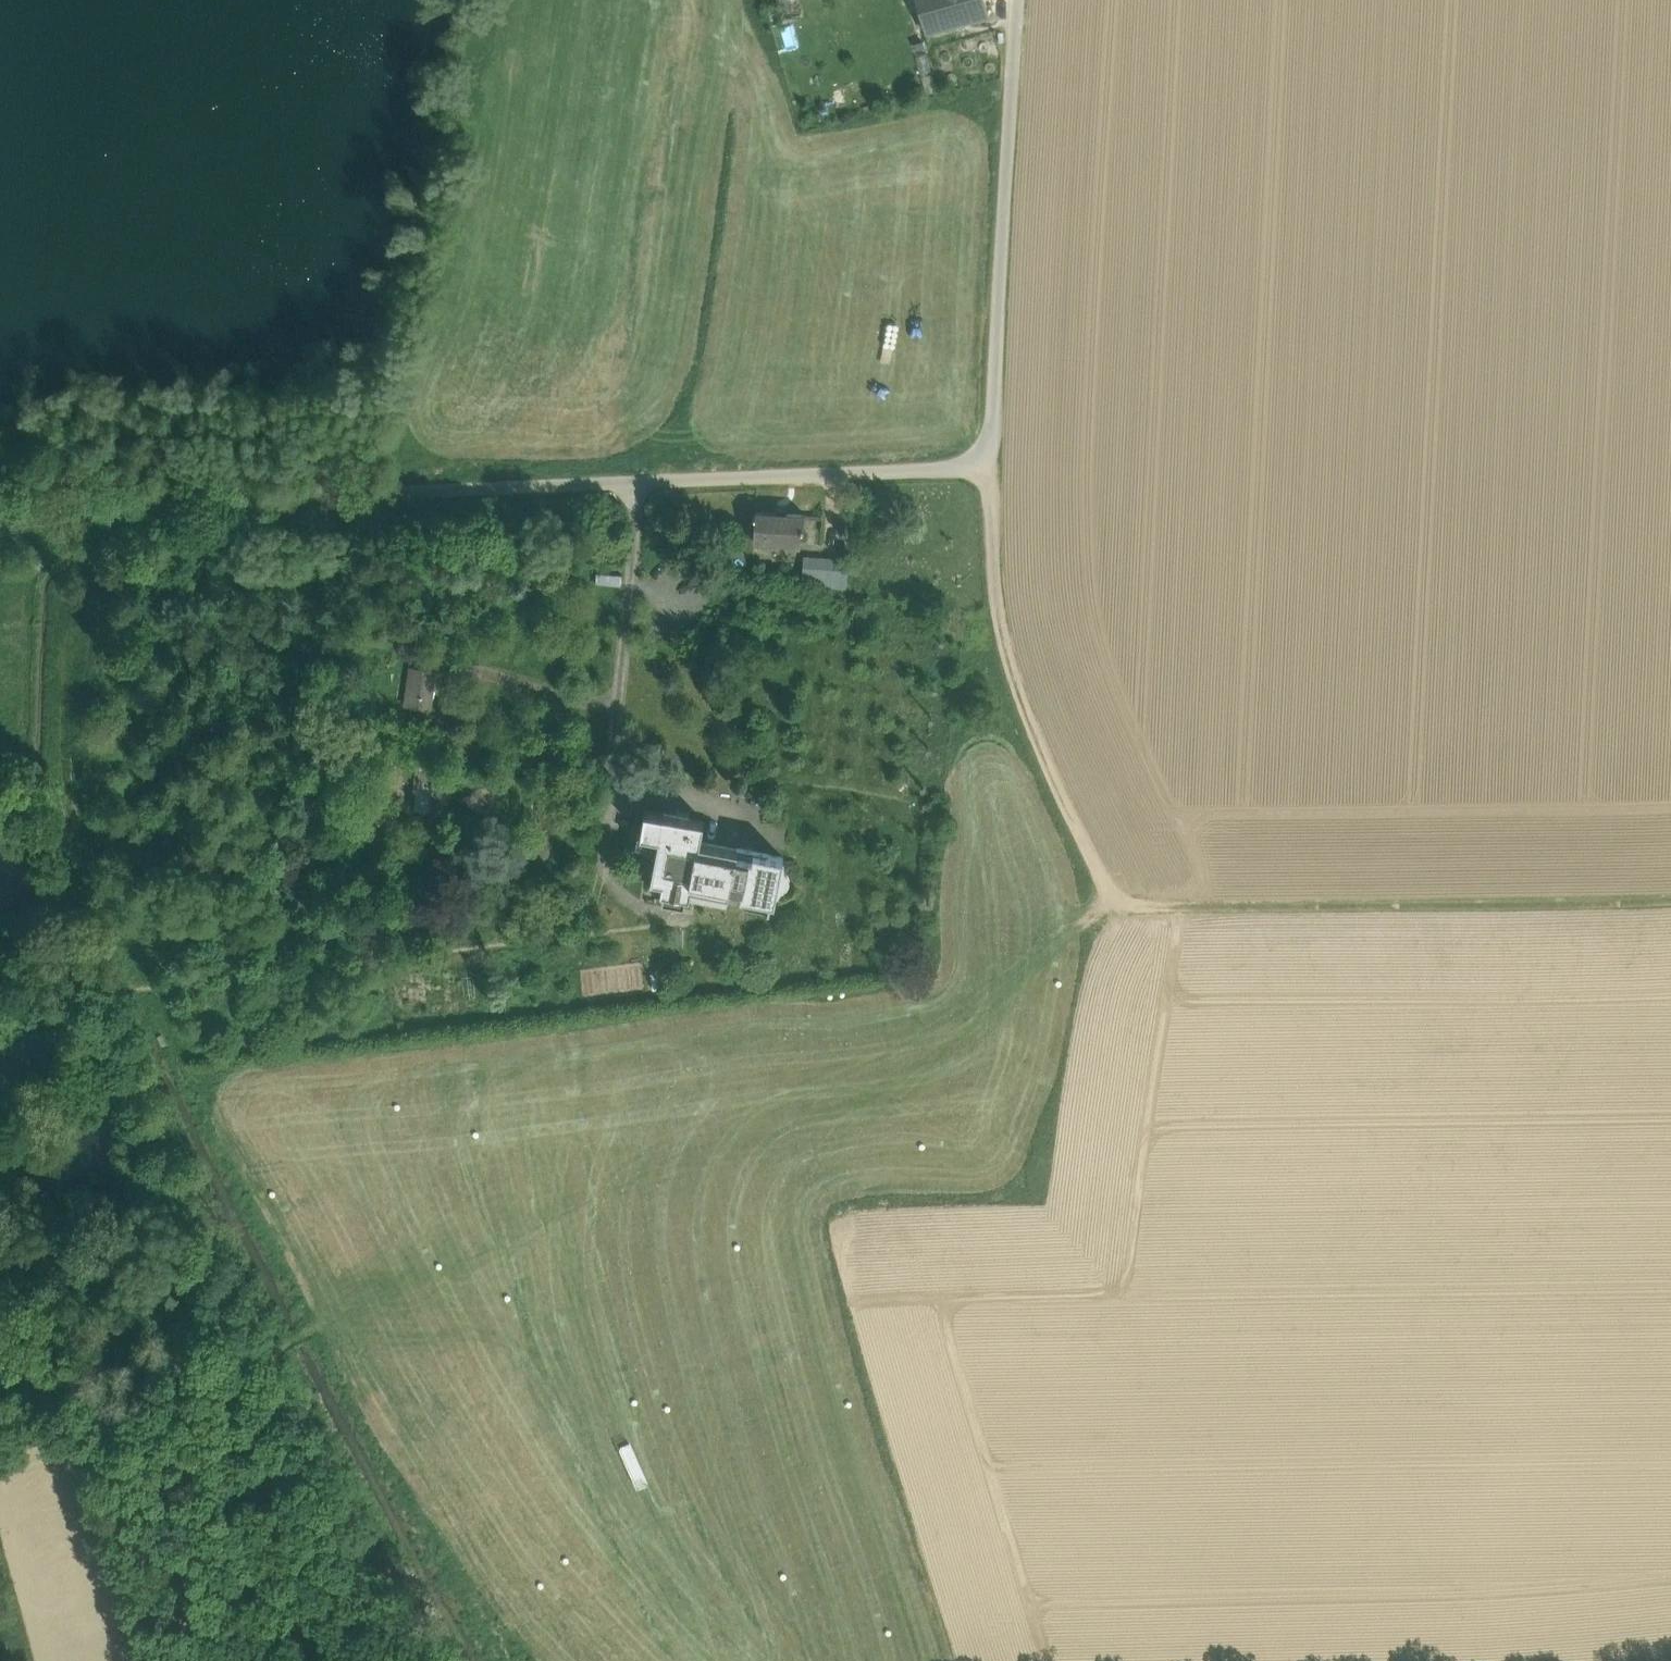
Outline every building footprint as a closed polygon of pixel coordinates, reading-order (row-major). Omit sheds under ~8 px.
[(925,31),(989,13),(985,0),(917,0),(925,31)] [(804,515),(755,512),(753,541),(801,544),(801,532),(803,532),(804,515)] [(806,558),(804,583),(843,586),(845,561),(806,558)] [(597,569),(596,579),(621,583),(622,573),(597,569)] [(435,670),(412,667),(406,705),(429,708),(435,670)] [(437,766),(421,765),(416,808),(430,810),(434,780),(437,766)] [(5,779),(0,779),(0,801),(22,801),(22,792),(5,793),(5,779)] [(22,779),(5,779),(5,793),(22,792),(22,779)] [(434,780),(430,810),(444,812),(448,783),(434,780)] [(739,849),(700,841),(704,820),(688,817),(663,813),(644,810),(640,833),(659,836),(657,847),(649,886),(664,889),(663,898),(684,902),(685,893),(688,894),(688,896),(727,903),(729,892),(774,901),(776,891),(777,891),(786,885),(787,876),(782,867),(781,867),(783,857),(754,852),(753,857),(738,854),(739,849)] [(636,843),(657,847),(659,836),(640,833),(637,833),(636,843)]
